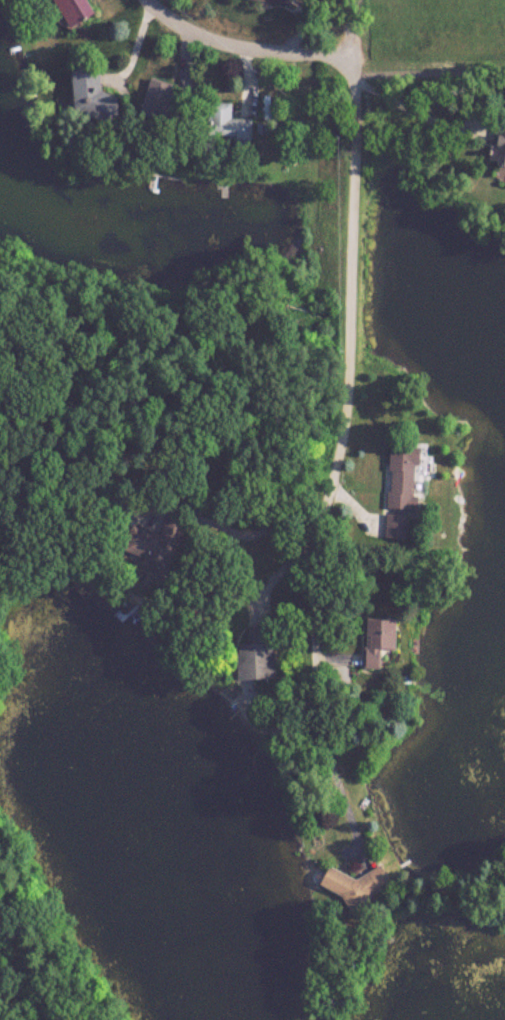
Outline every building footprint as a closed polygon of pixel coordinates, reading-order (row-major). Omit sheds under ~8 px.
[(93,17),(87,0),(55,0),(65,27),(93,17)] [(72,69),(78,120),(121,116),(119,95),(103,97),(100,66),(72,69)] [(164,117),(174,84),(151,77),(141,110),(164,117)] [(231,117),(232,101),(217,100),(214,140),(250,142),(251,118),(231,117)] [(497,120),(492,162),(504,164),(504,121),(497,120)] [(391,507),(421,508),(424,447),(393,445),(391,507)] [(188,517),(170,512),(164,535),(145,530),(138,558),(174,568),(188,517)] [(407,515),(391,514),(389,535),(404,536),(407,515)] [(369,618),(369,668),(391,668),(391,649),(400,649),(400,618),(369,618)] [(251,642),(241,642),(242,678),(280,677),(279,624),(251,625),(251,642)] [(334,866),(325,885),(373,910),(392,872),(377,864),(368,883),(334,866)]
